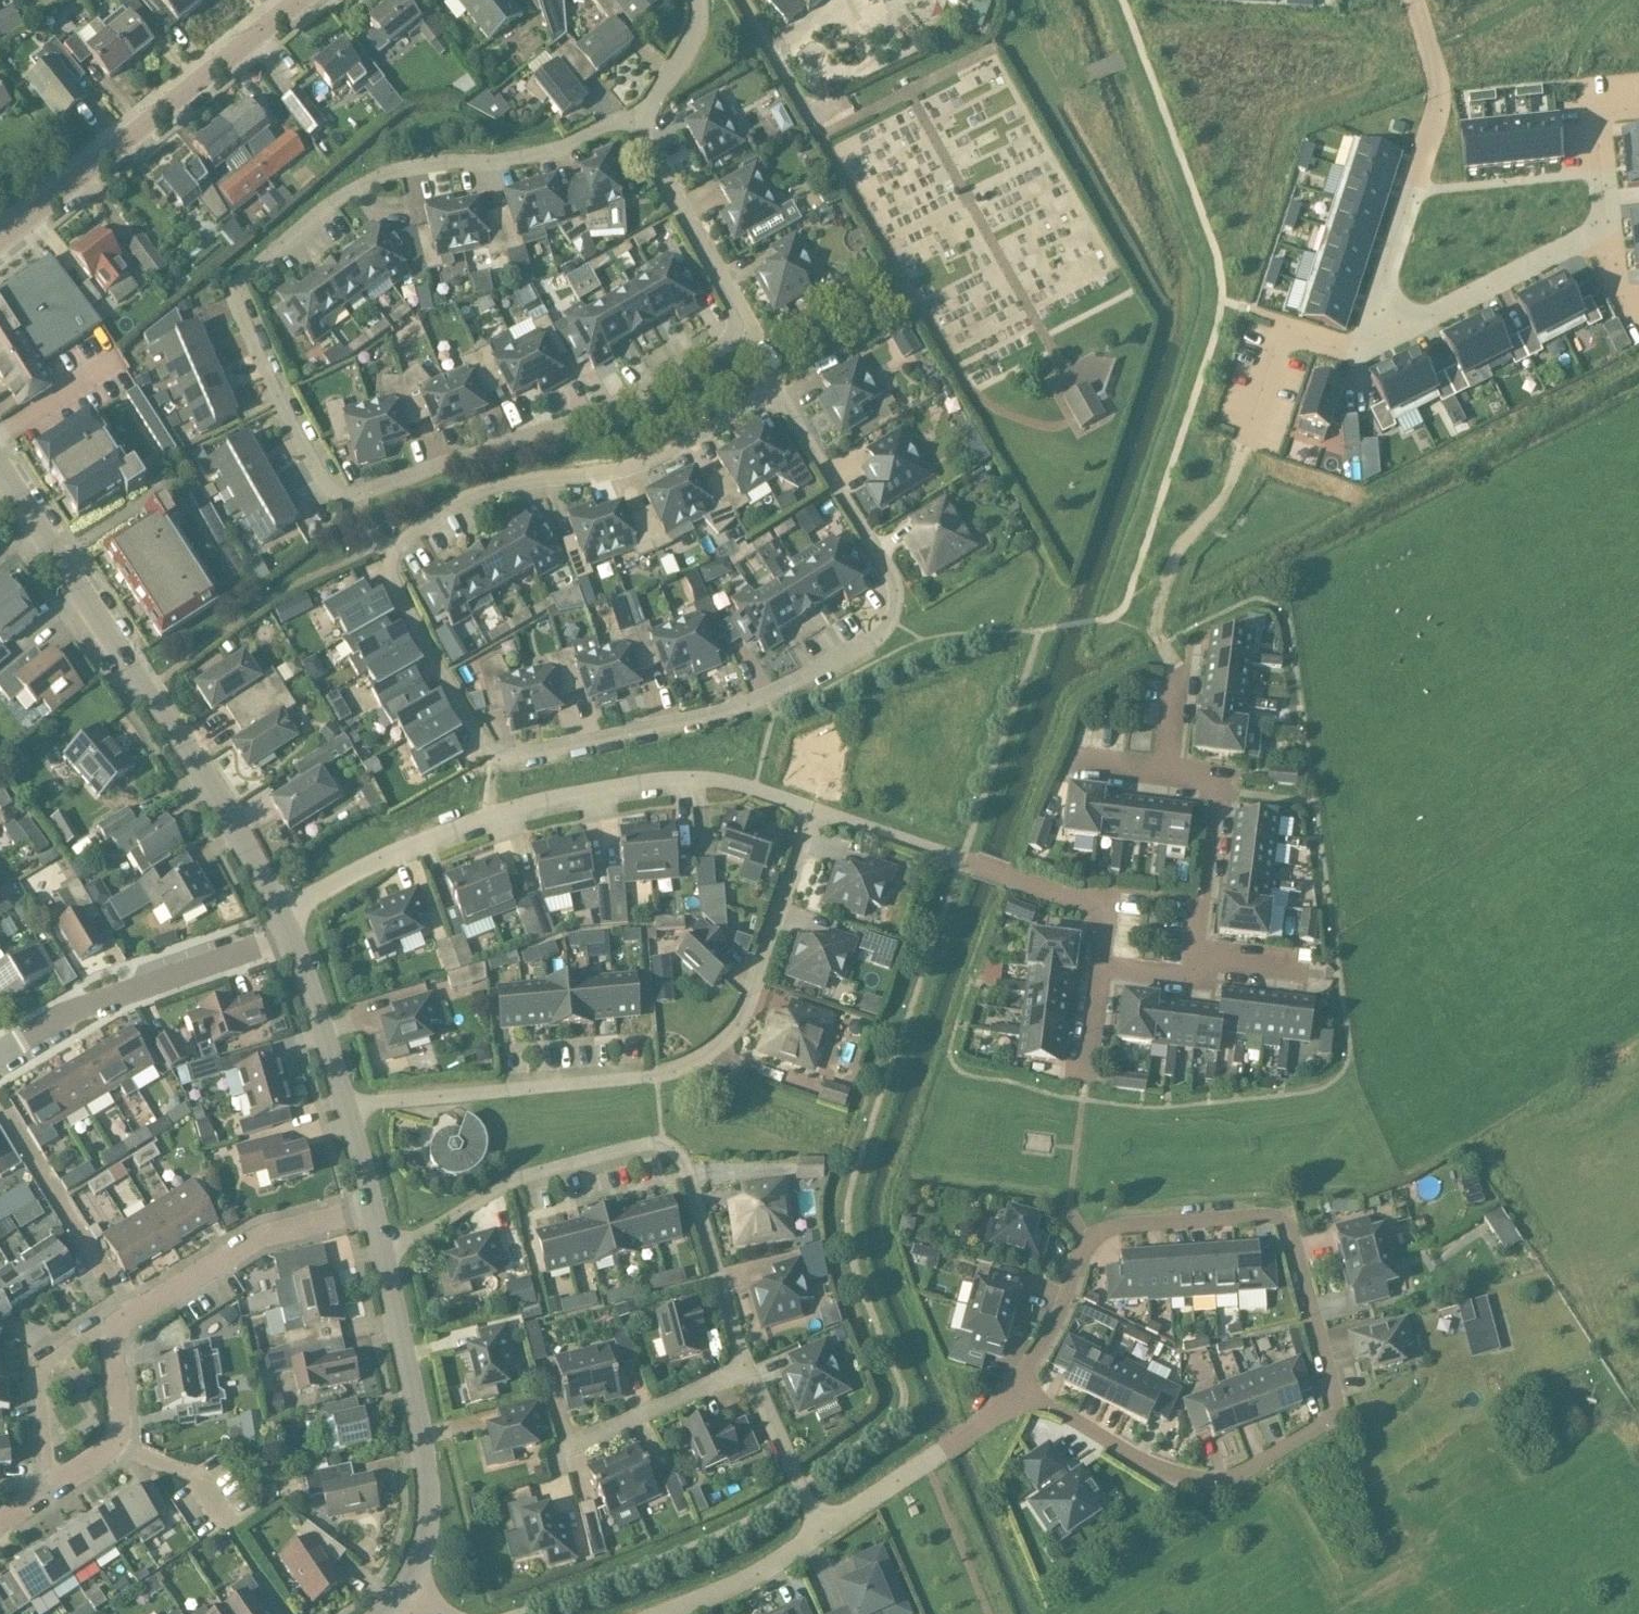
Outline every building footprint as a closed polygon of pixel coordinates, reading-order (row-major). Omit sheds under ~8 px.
[(59,2),(57,0),(41,0),(47,11),(59,2)] [(102,26),(132,62),(153,45),(145,34),(156,25),(136,0),(125,0),(119,4),(123,9),(102,26)] [(205,4),(202,0),(141,0),(167,33),(179,24),(180,24),(205,4)] [(407,31),(411,37),(421,28),(433,44),(447,33),(427,7),(416,15),(404,0),(400,0),(371,23),(378,32),(367,40),(378,54),(407,31)] [(519,17),(521,16),(508,0),(456,0),(488,41),(519,17)] [(560,0),(537,0),(553,47),(566,36),(563,3),(560,0)] [(608,19),(621,9),(633,24),(655,7),(650,0),(592,0),(608,19)] [(789,24),(808,9),(811,12),(825,0),(768,0),(789,24)] [(1299,8),(1312,8),(1313,0),(1300,0),(1299,8)] [(0,14),(0,31),(4,38),(22,28),(12,8),(0,14)] [(132,62),(102,26),(98,20),(88,28),(99,41),(88,50),(76,36),(64,46),(81,65),(91,57),(110,79),(132,62)] [(573,41),(561,51),(582,76),(592,68),(597,73),(630,46),(613,24),(580,51),(573,41)] [(85,77),(56,41),(55,40),(29,61),(40,74),(30,81),(60,120),(86,99),(75,85),(85,77)] [(333,90),(343,82),(354,97),(369,85),(373,90),(384,82),(364,56),(355,63),(342,46),(315,67),(333,90)] [(582,76),(561,51),(550,60),(546,55),(527,70),(537,82),(534,80),(526,90),(543,103),(546,99),(562,118),(584,100),(572,84),(582,76)] [(1541,88),(1527,89),(1528,98),(1541,97),(1541,88)] [(1527,89),(1514,90),(1515,99),(1528,98),(1527,89)] [(298,90),(281,104),(309,140),(326,126),(298,90)] [(1494,92),(1481,94),(1482,102),(1495,101),(1494,92)] [(21,124),(0,93),(0,138),(21,124)] [(509,112),(498,98),(494,102),(487,93),(470,107),(497,122),(509,112)] [(1481,94),(1468,95),(1468,104),(1482,102),(1481,94)] [(393,95),(378,106),(387,117),(401,105),(393,95)] [(687,127),(707,163),(743,143),(717,95),(692,109),(698,121),(687,127)] [(245,102),(221,122),(267,181),(304,152),(290,133),(257,159),(247,146),(268,129),(245,102)] [(1555,120),(1531,122),(1536,167),(1559,165),(1555,120)] [(233,208),(267,181),(221,122),(194,144),(215,171),(224,164),(234,178),(219,190),(233,208)] [(1531,122),(1508,124),(1512,169),(1536,167),(1531,122)] [(1508,124),(1485,127),(1489,172),(1512,169),(1508,124)] [(1485,127),(1458,129),(1463,174),(1489,172),(1485,127)] [(1624,163),(1638,162),(1638,136),(1622,138),(1624,163)] [(1352,141),(1342,170),(1391,186),(1401,154),(1397,153),(1397,154),(1361,142),(1362,141),(1358,140),(1357,142),(1352,141)] [(1305,144),(1301,156),(1310,159),(1314,146),(1305,144)] [(588,191),(576,196),(588,234),(610,232),(608,210),(623,205),(615,184),(625,180),(613,149),(594,156),(598,166),(581,173),(588,191)] [(1301,156),(1297,169),(1306,172),(1310,159),(1301,156)] [(198,201),(216,223),(226,214),(196,161),(183,172),(179,168),(162,182),(163,184),(158,190),(166,199),(173,194),(186,210),(198,201)] [(723,161),(714,166),(718,173),(727,167),(723,161)] [(1638,188),(1638,162),(1624,163),(1627,189),(1638,188)] [(722,215),(735,239),(747,233),(755,247),(791,227),(756,166),(720,186),(733,209),(722,215)] [(1342,170),(1333,199),(1381,215),(1391,186),(1342,170)] [(557,181),(531,189),(544,231),(559,227),(571,245),(588,234),(576,196),(563,200),(557,181)] [(258,197),(271,214),(285,204),(276,193),(271,187),(258,197)] [(511,216),(498,220),(499,223),(507,253),(524,248),(547,240),(544,231),(531,189),(505,197),(509,208),(511,216)] [(440,259),(464,253),(452,199),(425,205),(432,235),(419,238),(427,271),(442,268),(440,259)] [(453,199),(452,199),(464,253),(488,247),(491,256),(507,253),(498,220),(485,223),(480,203),(455,209),(453,199)] [(1333,199),(1323,228),(1372,244),(1381,215),(1333,199)] [(1291,203),(1287,215),(1296,218),(1300,206),(1291,203)] [(834,221),(833,219),(828,210),(827,209),(816,215),(823,227),(834,221)] [(1287,215),(1283,228),(1292,231),(1296,218),(1287,215)] [(1633,244),(1638,244),(1638,218),(1630,219),(1633,244)] [(374,225),(357,237),(393,287),(409,275),(400,262),(406,257),(411,263),(422,255),(416,229),(414,226),(396,238),(391,232),(383,238),(374,225)] [(1323,228),(1314,256),(1362,272),(1372,244),(1323,228)] [(130,274),(119,259),(121,257),(100,229),(71,251),(92,280),(95,277),(106,292),(109,291),(118,303),(137,289),(128,276),(130,274)] [(634,241),(638,249),(656,239),(652,231),(634,241)] [(151,276),(165,265),(141,235),(127,246),(151,276)] [(362,246),(342,261),(365,293),(386,279),(392,287),(393,287),(357,237),(356,238),(362,246)] [(755,275),(775,311),(811,291),(805,279),(816,273),(796,237),(771,251),(778,262),(755,275)] [(611,254),(616,262),(629,254),(625,246),(611,254)] [(584,262),(596,255),(592,250),(581,257),(584,262)] [(1314,256),(1304,287),(1309,287),(1353,301),(1362,272),(1314,256)] [(649,267),(679,320),(697,310),(689,296),(698,291),(684,266),(675,271),(667,257),(649,267)] [(588,267),(593,275),(607,267),(602,259),(588,267)] [(52,260),(0,294),(0,338),(12,330),(15,334),(17,333),(20,337),(18,338),(38,367),(39,365),(42,364),(60,351),(102,325),(52,260)] [(1272,260),(1268,273),(1277,275),(1281,263),(1272,260)] [(342,261),(321,276),(344,309),(365,293),(342,261)] [(571,264),(561,270),(566,278),(576,272),(571,264)] [(653,277),(632,289),(652,324),(674,312),(679,321),(679,320),(649,267),(648,268),(653,277)] [(566,280),(570,288),(584,280),(579,272),(566,280)] [(531,273),(514,279),(517,287),(534,282),(531,273)] [(1268,273),(1264,285),(1273,288),(1277,275),(1268,273)] [(295,283),(294,283),(329,332),(330,332),(324,323),(344,309),(321,276),(301,291),(295,283)] [(1566,276),(1542,289),(1562,329),(1585,318),(1590,327),(1604,320),(1592,297),(1580,303),(1566,276)] [(89,307),(100,299),(87,281),(76,290),(89,307)] [(313,344),(329,332),(294,283),(277,295),(286,308),(278,314),(295,338),(303,332),(313,344)] [(167,303),(177,296),(169,285),(159,292),(167,303)] [(1304,287),(1295,315),(1300,316),(1299,319),(1303,320),(1303,319),(1339,331),(1339,332),(1343,333),(1353,301),(1309,287),(1304,287)] [(632,289),(609,303),(629,337),(652,324),(632,289)] [(1542,289),(1517,302),(1531,328),(1516,337),(1528,360),(1544,351),(1539,341),(1562,329),(1542,289)] [(438,296),(432,297),(434,308),(446,306),(445,300),(438,296)] [(582,306),(581,307),(612,359),(607,350),(629,337),(609,303),(587,315),(582,306)] [(399,322),(400,321),(411,313),(406,306),(394,315),(399,322)] [(594,370),(612,359),(581,307),(563,317),(571,330),(562,336),(577,361),(586,356),(594,370)] [(404,326),(415,318),(411,313),(400,321),(404,326)] [(1490,317),(1466,329),(1485,367),(1489,373),(1512,361),(1514,367),(1528,360),(1516,337),(1503,343),(1490,317)] [(515,345),(541,395),(565,382),(551,355),(563,349),(547,318),(533,325),(538,334),(515,345)] [(391,328),(385,321),(373,330),(378,337),(391,328)] [(170,365),(207,349),(197,325),(175,335),(176,336),(160,342),(160,343),(149,348),(154,358),(165,353),(170,365)] [(1466,329),(1443,340),(1457,367),(1443,374),(1454,397),(1469,390),(1463,378),(1485,367),(1466,329)] [(12,330),(0,338),(0,344),(15,334),(12,330)] [(39,365),(38,367),(18,338),(20,337),(17,333),(15,334),(0,344),(0,375),(20,406),(52,385),(39,365)] [(364,336),(351,345),(357,353),(369,343),(364,336)] [(489,349),(477,355),(491,387),(503,380),(513,398),(536,386),(541,395),(515,345),(493,357),(489,349)] [(349,359),(343,351),(339,346),(323,358),(329,367),(349,359)] [(175,375),(180,387),(217,371),(207,349),(170,365),(158,370),(163,380),(175,375)] [(491,387),(477,355),(464,361),(467,370),(443,379),(460,421),(486,411),(478,392),(491,387)] [(1417,356),(1394,367),(1416,412),(1440,400),(1442,404),(1454,397),(1443,374),(1429,381),(1417,356)] [(841,435),(865,420),(858,409),(880,396),(859,360),(824,382),(830,393),(819,400),(841,435)] [(1394,367),(1370,378),(1383,405),(1370,411),(1382,434),(1395,427),(1393,423),(1416,412),(1394,367)] [(416,368),(402,380),(415,418),(428,412),(435,431),(460,421),(443,379),(430,385),(416,368)] [(217,371),(180,387),(168,392),(173,403),(184,398),(189,409),(226,393),(217,371)] [(382,401),(369,405),(384,458),(385,458),(382,448),(407,441),(401,421),(415,418),(402,380),(392,379),(383,379),(382,401)] [(1304,412),(1297,434),(1323,443),(1341,388),(1314,380),(1309,397),(1306,396),(1301,411),(1304,412)] [(130,402),(142,395),(137,388),(126,395),(130,402)] [(226,393),(189,409),(178,414),(183,425),(194,420),(201,435),(222,426),(221,422),(236,416),(226,393)] [(135,409),(146,402),(142,395),(130,402),(135,409)] [(1104,416),(1095,400),(1072,412),(1081,429),(1104,416)] [(139,416),(150,409),(146,402),(135,409),(139,416)] [(358,466),(384,458),(369,405),(344,412),(342,403),(327,407),(337,441),(349,437),(358,466)] [(143,423),(155,416),(150,409),(139,416),(143,423)] [(89,416),(35,451),(43,464),(48,460),(54,469),(49,473),(50,475),(58,470),(64,479),(58,483),(64,494),(63,495),(64,497),(70,493),(75,502),(70,506),(78,519),(123,490),(127,496),(146,484),(134,465),(125,471),(89,416)] [(148,430),(159,422),(155,416),(143,423),(148,430)] [(1356,418),(1340,419),(1342,447),(1358,445),(1356,418)] [(152,436),(163,429),(159,422),(148,430),(152,436)] [(735,437),(740,445),(765,484),(777,476),(779,480),(798,490),(811,482),(780,432),(768,439),(758,423),(735,437)] [(156,443),(168,436),(163,429),(152,436),(156,443)] [(863,470),(885,505),(920,484),(913,473),(924,466),(902,431),(872,450),(878,461),(863,470)] [(161,450),(172,443),(168,436),(156,443),(161,450)] [(218,468),(224,479),(259,459),(247,437),(226,448),(227,449),(212,458),(201,464),(207,474),(218,468)] [(728,477),(716,484),(736,519),(737,518),(734,514),(748,505),(743,497),(765,484),(740,445),(735,437),(734,437),(740,446),(718,460),(728,477)] [(1376,442),(1359,443),(1360,455),(1377,454),(1376,442)] [(177,450),(172,443),(161,450),(165,457),(177,450)] [(200,449),(190,455),(196,465),(206,458),(200,449)] [(259,459),(224,479),(213,485),(219,495),(230,489),(236,500),(271,479),(259,459)] [(695,472),(670,484),(690,525),(703,518),(718,535),(736,519),(716,484),(704,491),(695,472)] [(242,510),(248,520),(283,500),(271,479),(236,500),(225,506),(231,516),(242,510)] [(655,514),(642,521),(655,552),(672,544),(671,544),(693,532),(690,525),(670,484),(646,496),(655,514)] [(193,502),(205,495),(201,488),(189,494),(193,502)] [(197,509),(209,502),(205,495),(193,502),(197,509)] [(283,500),(248,520),(237,527),(243,537),(254,531),(262,545),(282,534),(280,531),(295,522),(283,500)] [(907,541),(928,576),(963,554),(956,543),(967,536),(946,501),(922,516),(929,527),(907,541)] [(175,521),(163,502),(144,514),(148,520),(103,549),(112,562),(117,559),(122,567),(117,571),(119,574),(125,571),(130,579),(125,582),(140,606),(145,603),(151,611),(145,614),(147,618),(153,614),(158,623),(153,626),(161,639),(216,604),(166,527),(175,521)] [(201,516),(213,509),(209,502),(197,509),(201,516)] [(812,505),(794,516),(806,535),(824,524),(812,505)] [(588,567),(612,558),(593,506),(567,515),(578,544),(565,549),(577,581),(592,576),(588,567)] [(593,506),(612,558),(635,550),(639,559),(655,552),(642,521),(629,526),(622,507),(597,515),(593,506)] [(205,523),(216,516),(213,509),(201,516),(205,523)] [(526,515),(508,525),(538,578),(537,578),(537,579),(555,568),(550,559),(560,553),(543,524),(534,529),(526,515)] [(209,530),(220,523),(216,516),(205,523),(209,530)] [(212,537),(224,530),(220,523),(209,530),(212,537)] [(792,532),(787,524),(774,532),(779,540),(792,532)] [(512,535),(491,547),(510,582),(532,570),(537,579),(537,578),(538,578),(508,525),(507,526),(512,535)] [(216,544),(228,537),(224,530),(212,537),(216,544)] [(220,551),(232,544),(228,537),(216,544),(220,551)] [(765,538),(752,546),(757,554),(770,546),(765,538)] [(833,539),(815,550),(848,601),(865,591),(857,577),(865,572),(850,547),(841,552),(833,539)] [(224,558),(236,551),(232,544),(220,551),(224,558)] [(744,544),(737,549),(740,553),(747,549),(744,544)] [(734,568),(757,554),(752,546),(747,549),(740,553),(730,560),(734,568)] [(491,547),(468,560),(488,595),(510,582),(491,547)] [(820,559),(799,573),(820,606),(841,593),(847,602),(848,601),(815,550),(820,559)] [(228,565),(240,558),(236,551),(224,558),(228,565)] [(232,572),(244,565),(240,558),(228,565),(232,572)] [(441,564),(440,564),(470,617),(471,617),(466,608),(488,595),(468,560),(446,573),(441,564)] [(452,627),(470,617),(440,564),(422,575),(430,588),(421,594),(438,623),(447,618),(452,627)] [(244,565),(232,572),(236,579),(248,572),(244,565)] [(799,573),(777,586),(798,620),(820,606),(799,573)] [(17,601),(20,599),(3,578),(0,581),(0,615),(17,601)] [(343,641),(391,614),(384,602),(376,607),(363,584),(323,607),(334,625),(339,622),(348,638),(343,641)] [(750,591),(749,591),(781,643),(782,642),(776,634),(798,620),(777,586),(755,600),(750,591)] [(568,594),(574,611),(585,609),(579,591),(568,594)] [(764,654),(781,643),(749,591),(732,602),(740,615),(731,621),(747,646),(755,640),(764,654)] [(624,598),(632,622),(643,619),(635,595),(624,598)] [(537,616),(554,606),(549,598),(532,608),(537,616)] [(693,673),(694,676),(720,666),(708,637),(721,632),(708,600),(693,606),(697,615),(674,624),(693,673)] [(0,615),(0,649),(2,647),(33,621),(17,601),(0,615)] [(514,630),(532,619),(527,611),(509,621),(514,630)] [(392,615),(391,614),(343,641),(363,675),(368,672),(411,648),(404,636),(395,641),(383,620),(392,615)] [(492,643),(509,633),(504,624),(487,634),(492,643)] [(674,624),(650,634),(647,625),(634,630),(646,662),(658,657),(666,676),(674,673),(676,679),(693,673),(674,624)] [(434,635),(443,650),(457,642),(449,627),(434,635)] [(623,644),(600,651),(614,694),(639,686),(633,667),(646,662),(634,630),(620,635),(623,644)] [(1250,661),(1249,665),(1265,667),(1266,659),(1250,657),(1252,638),(1213,633),(1210,656),(1250,661)] [(411,648),(368,672),(377,688),(372,691),(382,709),(422,687),(409,665),(418,660),(411,648)] [(25,690),(36,703),(42,698),(51,710),(79,687),(51,652),(42,659),(34,649),(0,677),(0,691),(10,703),(25,690)] [(614,694),(600,651),(575,659),(572,650),(558,654),(569,687),(582,683),(588,703),(596,700),(598,706),(616,700),(614,694)] [(547,667),(524,673),(537,727),(538,727),(536,717),(561,711),(556,691),(569,687),(558,654),(544,658),(547,667)] [(1210,656),(1207,678),(1247,683),(1249,665),(1250,661),(1210,656)] [(223,704),(234,720),(284,688),(272,670),(258,679),(244,657),(197,688),(212,711),(223,704)] [(511,734),(537,727),(524,673),(510,676),(498,657),(483,667),(481,667),(491,708),(504,705),(511,734)] [(1282,660),(1266,659),(1265,667),(1281,669),(1282,660)] [(1207,678),(1205,700),(1244,705),(1244,709),(1260,711),(1261,702),(1245,700),(1247,683),(1207,678)] [(434,709),(422,687),(382,709),(392,727),(397,724),(407,740),(449,716),(443,704),(434,709)] [(296,707),(284,688),(234,720),(245,737),(233,744),(248,768),(296,738),(282,716),(296,707)] [(325,699),(331,709),(342,702),(336,692),(325,699)] [(1199,721),(1199,722),(1245,727),(1245,726),(1242,726),(1244,709),(1244,705),(1205,700),(1202,721),(1199,721)] [(1276,704),(1261,702),(1260,711),(1275,713),(1276,704)] [(449,716),(407,740),(416,756),(410,759),(421,778),(461,756),(448,733),(456,728),(449,716)] [(1241,759),(1245,727),(1199,722),(1195,753),(1241,759)] [(339,732),(330,724),(321,734),(329,742),(339,732)] [(64,753),(99,796),(132,768),(97,726),(64,753)] [(301,762),(296,765),(303,778),(271,798),(291,829),(330,804),(339,798),(321,768),(354,747),(346,734),(301,762)] [(9,772),(25,760),(17,750),(2,762),(9,772)] [(363,766),(370,778),(382,772),(375,759),(363,766)] [(1269,769),(1268,783),(1296,787),(1298,773),(1269,769)] [(372,811),(382,805),(372,787),(361,793),(372,811)] [(0,792),(0,809),(1,811),(12,805),(3,790),(0,792)] [(1065,836),(1096,840),(1102,794),(1070,790),(1065,836)] [(1103,794),(1102,794),(1096,840),(1097,840),(1098,837),(1115,839),(1119,840),(1124,800),(1102,798),(1103,794)] [(1146,803),(1124,800),(1119,840),(1115,839),(1113,855),(1121,856),(1123,840),(1141,843),(1146,803)] [(1168,806),(1146,803),(1141,843),(1159,845),(1163,845),(1168,806)] [(1163,845),(1159,845),(1157,861),(1165,862),(1167,846),(1186,848),(1191,809),(1168,806),(1163,845)] [(105,840),(109,838),(135,822),(126,808),(96,825),(105,840)] [(51,815),(62,842),(76,837),(66,809),(51,815)] [(740,862),(741,860),(766,868),(775,841),(751,834),(756,821),(728,812),(723,826),(728,827),(720,852),(728,856),(728,858),(740,862)] [(1275,843),(1274,847),(1290,849),(1291,840),(1275,838),(1278,820),(1238,815),(1235,838),(1275,843)] [(13,847),(27,838),(39,832),(28,818),(17,824),(21,830),(8,839),(13,847)] [(137,821),(135,822),(109,838),(122,858),(129,854),(143,876),(170,859),(165,851),(181,841),(168,819),(145,833),(137,821)] [(1029,848),(1042,852),(1051,825),(1038,821),(1029,848)] [(647,832),(651,881),(678,878),(674,826),(658,827),(658,831),(647,832)] [(624,883),(651,881),(647,832),(637,833),(636,829),(620,830),(624,883)] [(49,846),(39,832),(27,838),(38,852),(49,846)] [(559,846),(569,894),(596,888),(584,836),(568,840),(569,844),(559,846)] [(1235,838),(1233,860),(1272,865),(1274,847),(1275,843),(1235,838)] [(1307,842),(1291,840),(1290,849),(1307,851),(1307,842)] [(543,900),(569,894),(559,846),(548,849),(547,845),(531,848),(543,900)] [(55,851),(40,860),(44,866),(44,867),(59,858),(55,851)] [(1119,872),(1121,856),(1113,855),(1111,871),(1119,872)] [(473,872),(490,918),(516,908),(496,859),(481,865),(483,869),(473,872)] [(1233,860),(1230,882),(1269,887),(1269,891),(1284,893),(1285,884),(1270,882),(1272,865),(1233,860)] [(864,917),(868,905),(880,909),(894,870),(867,861),(863,874),(838,865),(825,904),(864,917)] [(1163,877),(1165,862),(1157,861),(1155,876),(1163,877)] [(139,883),(146,896),(155,891),(172,920),(201,902),(211,897),(212,896),(195,867),(175,879),(167,865),(139,883)] [(465,928),(490,918),(473,872),(463,876),(461,872),(446,878),(465,928)] [(906,890),(916,893),(921,877),(911,874),(906,890)] [(89,924),(100,917),(97,912),(78,882),(56,896),(69,917),(58,923),(82,960),(103,946),(89,924)] [(1224,903),(1270,909),(1270,908),(1267,908),(1269,891),(1269,887),(1230,882),(1227,903),(1224,903)] [(1302,886),(1285,884),(1284,893),(1300,895),(1302,886)] [(698,887),(701,912),(704,915),(728,940),(725,885),(698,887)] [(428,915),(417,889),(386,902),(391,914),(371,922),(376,935),(367,938),(376,960),(398,951),(395,943),(421,932),(416,920),(428,915)] [(625,893),(611,894),(614,926),(627,925),(625,893)] [(600,927),(614,926),(611,894),(598,895),(600,927)] [(215,903),(211,897),(201,902),(205,909),(215,903)] [(12,908),(6,898),(0,901),(0,915),(12,908)] [(1037,912),(1010,902),(1005,915),(1032,925),(1037,912)] [(1266,941),(1270,909),(1224,903),(1220,935),(1266,941)] [(25,904),(15,910),(23,923),(33,916),(25,904)] [(98,912),(104,922),(115,914),(109,905),(98,912)] [(544,905),(532,910),(543,940),(556,935),(544,905)] [(530,944),(543,940),(532,910),(519,915),(530,944)] [(1300,941),(1314,943),(1317,914),(1303,912),(1300,941)] [(654,920),(655,932),(685,930),(684,917),(654,920)] [(694,970),(713,988),(732,967),(714,950),(723,941),(702,921),(692,932),(696,935),(677,954),(684,961),(682,962),(692,972),(694,970)] [(642,932),(624,933),(625,945),(642,944),(642,932)] [(826,989),(830,977),(842,981),(856,942),(829,933),(825,945),(800,937),(787,976),(826,989)] [(174,934),(154,941),(157,949),(177,942),(174,934)] [(605,934),(588,936),(589,948),(606,947),(605,934)] [(572,949),(589,948),(588,936),(571,937),(572,949)] [(1031,936),(1027,968),(1073,974),(1077,942),(1031,936)] [(461,970),(474,965),(465,938),(452,943),(461,970)] [(871,965),(889,971),(898,945),(879,939),(874,955),(871,965)] [(27,991),(25,988),(55,970),(38,942),(0,964),(0,996),(5,1004),(27,991)] [(452,943),(438,948),(448,974),(461,970),(452,943)] [(556,944),(540,950),(544,961),(560,956),(556,944)] [(527,967),(544,961),(540,950),(523,956),(527,967)] [(504,956),(488,961),(492,973),(509,967),(504,956)] [(653,989),(671,988),(669,958),(650,960),(653,989)] [(489,982),(487,965),(448,976),(453,993),(489,982)] [(1073,974),(1027,968),(1027,969),(1030,969),(1028,986),(1028,991),(1067,995),(1070,974),(1073,975),(1073,974)] [(611,979),(614,1019),(639,1017),(635,977),(611,979)] [(586,979),(566,981),(570,1025),(590,1024),(590,1021),(586,981),(586,979)] [(611,979),(586,981),(590,1021),(614,1019),(611,979)] [(547,982),(547,985),(550,1025),(551,1027),(570,1025),(566,981),(547,982)] [(995,991),(1011,993),(1012,984),(996,983),(996,987),(995,991)] [(1028,991),(1028,986),(1012,984),(1011,993),(1027,995),(1025,1013),(1065,1018),(1067,995),(1028,991)] [(547,985),(522,987),(526,1027),(550,1025),(547,985)] [(502,1029),(526,1027),(522,987),(498,989),(502,1029)] [(1223,992),(1221,1012),(1219,1032),(1220,1032),(1237,1034),(1241,1034),(1246,995),(1223,992)] [(196,1048),(212,1042),(213,1046),(242,1036),(241,1031),(265,1023),(256,995),(231,1004),(229,998),(200,1008),(201,1011),(186,1017),(196,1048)] [(1268,997),(1246,995),(1241,1034),(1237,1034),(1235,1050),(1244,1051),(1245,1035),(1263,1037),(1268,997)] [(381,1053),(384,1062),(392,1059),(392,1060),(406,1056),(404,1047),(431,1039),(427,1027),(440,1023),(432,996),(400,1005),(403,1018),(382,1024),(386,1037),(377,1039),(381,1053)] [(1118,1043),(1150,1046),(1156,1001),(1124,997),(1118,1043)] [(1290,1000),(1268,997),(1263,1037),(1281,1039),(1285,1040),(1290,1000)] [(1285,1040),(1281,1039),(1279,1055),(1288,1056),(1290,1040),(1308,1042),(1313,1003),(1290,1000),(1285,1040)] [(1157,1001),(1156,1001),(1150,1046),(1151,1047),(1151,1043),(1169,1045),(1173,1046),(1177,1006),(1156,1004),(1157,1001)] [(1199,1009),(1177,1006),(1173,1046),(1169,1045),(1167,1061),(1175,1063),(1177,1047),(1195,1049),(1199,1009)] [(800,1065),(804,1053),(816,1057),(830,1018),(803,1009),(799,1022),(774,1013),(761,1052),(800,1065)] [(1221,1012),(1199,1009),(1195,1049),(1218,1052),(1220,1032),(1219,1032),(1221,1012)] [(1025,1013),(1023,1030),(1022,1035),(1062,1040),(1065,1018),(1025,1013)] [(283,1020),(270,1025),(274,1036),(287,1031),(283,1020)] [(849,1031),(856,1036),(863,1031),(861,1023),(852,1023),(849,1031)] [(990,1035),(1006,1037),(1007,1028),(991,1026),(990,1035)] [(1022,1035),(1023,1030),(1007,1028),(1006,1037),(1022,1039),(1020,1057),(1059,1062),(1062,1040),(1022,1035)] [(131,1030),(109,1043),(132,1081),(154,1068),(131,1030)] [(168,1069),(187,1057),(172,1031),(152,1043),(168,1069)] [(1321,1032),(1320,1043),(1331,1044),(1332,1033),(1321,1032)] [(109,1043),(86,1057),(108,1095),(120,1088),(127,1099),(137,1093),(131,1082),(132,1081),(109,1043)] [(478,1050),(476,1053),(479,1060),(490,1056),(486,1047),(478,1050)] [(1242,1067),(1244,1051),(1235,1050),(1233,1066),(1242,1067)] [(232,1098),(244,1095),(285,1082),(278,1059),(254,1066),(251,1054),(221,1063),(216,1060),(187,1068),(191,1084),(225,1074),(232,1098)] [(1286,1073),(1288,1056),(1279,1055),(1277,1072),(1286,1073)] [(86,1057),(63,1071),(86,1108),(108,1095),(86,1057)] [(1173,1079),(1175,1063),(1167,1061),(1165,1078),(1173,1079)] [(1207,1067),(1205,1084),(1214,1085),(1214,1082),(1215,1070),(1216,1068),(1207,1067)] [(1222,1083),(1223,1071),(1215,1070),(1214,1082),(1222,1083)] [(63,1071),(40,1085),(63,1122),(86,1108),(63,1071)] [(1113,1074),(1111,1088),(1145,1092),(1147,1079),(1113,1074)] [(293,1109),(285,1082),(244,1095),(252,1121),(239,1125),(243,1136),(272,1128),(269,1116),(293,1109)] [(850,1091),(825,1082),(818,1101),(844,1110),(850,1091)] [(51,1129),(63,1122),(40,1085),(18,1098),(35,1126),(28,1130),(40,1151),(58,1140),(51,1129)] [(185,1104),(175,1110),(181,1120),(191,1114),(185,1104)] [(201,1109),(193,1111),(196,1121),(204,1119),(201,1109)] [(486,1157),(487,1154),(488,1152),(489,1147),(489,1142),(487,1138),(484,1133),(481,1129),(478,1126),(472,1121),(467,1117),(462,1130),(457,1130),(452,1130),(448,1130),(446,1131),(441,1132),(438,1134),(436,1135),(434,1137),(433,1138),(432,1141),(431,1142),(430,1144),(430,1146),(430,1147),(429,1151),(430,1152),(430,1156),(431,1159),(431,1161),(432,1163),(434,1166),(436,1168),(437,1170),(438,1171),(441,1173),(442,1174),(445,1175),(448,1177),(449,1177),(455,1178),(458,1178),(460,1178),(462,1177),(465,1177),(470,1175),(472,1173),(476,1171),(479,1168),(480,1166),(482,1164),(484,1161),(485,1159),(486,1157)] [(168,1118),(159,1123),(165,1134),(174,1128),(168,1118)] [(159,1123),(135,1138),(141,1148),(165,1134),(159,1123)] [(217,1145),(213,1132),(200,1136),(204,1149),(217,1145)] [(135,1138),(112,1151),(119,1162),(141,1148),(135,1138)] [(6,1139),(0,1143),(0,1179),(23,1165),(14,1152),(6,1139)] [(266,1171),(270,1187),(312,1177),(304,1148),(275,1155),(271,1141),(238,1150),(245,1177),(266,1171)] [(153,1146),(143,1152),(150,1163),(160,1157),(153,1146)] [(109,1167),(119,1162),(112,1151),(103,1157),(109,1167)] [(140,1170),(150,1163),(143,1152),(133,1158),(140,1170)] [(825,1183),(825,1164),(797,1163),(797,1183),(825,1183)] [(90,1166),(80,1172),(86,1181),(96,1175),(90,1166)] [(109,1173),(99,1180),(106,1191),(116,1184),(109,1173)] [(95,1197),(106,1191),(99,1180),(89,1186),(95,1197)] [(193,1182),(170,1196),(193,1234),(216,1220),(193,1182)] [(791,1236),(783,1183),(755,1187),(757,1200),(731,1204),(737,1244),(791,1236)] [(26,1186),(9,1196),(18,1211),(35,1201),(26,1186)] [(170,1196),(148,1210),(171,1247),(193,1234),(170,1196)] [(646,1206),(656,1244),(680,1238),(670,1200),(646,1206)] [(1333,1203),(1332,1213),(1348,1214),(1349,1204),(1333,1203)] [(646,1206),(623,1212),(633,1251),(656,1244),(646,1206)] [(1483,1218),(1494,1235),(1510,1225),(1499,1208),(1483,1218)] [(21,1229),(33,1222),(26,1210),(14,1217),(21,1229)] [(148,1210),(126,1224),(149,1261),(171,1247),(148,1210)] [(622,1210),(603,1215),(614,1258),(634,1253),(633,1251),(623,1212),(622,1210)] [(240,1222),(236,1215),(227,1212),(220,1216),(227,1229),(240,1222)] [(985,1249),(1040,1264),(1047,1239),(1035,1235),(1039,1221),(1009,1213),(1005,1227),(992,1224),(985,1249)] [(584,1220),(584,1222),(595,1261),(595,1263),(614,1258),(603,1215),(584,1220)] [(915,1222),(902,1218),(899,1231),(912,1235),(915,1222)] [(9,1221),(0,1226),(6,1236),(15,1230),(9,1221)] [(1335,1229),(1345,1268),(1388,1256),(1381,1230),(1370,1233),(1366,1221),(1335,1229)] [(584,1222),(561,1229),(571,1267),(595,1261),(584,1222)] [(126,1275),(149,1261),(126,1224),(103,1238),(126,1275)] [(90,1230),(97,1240),(103,1237),(96,1226),(90,1230)] [(547,1273),(571,1267),(561,1229),(537,1235),(547,1273)] [(54,1241),(34,1254),(54,1288),(75,1274),(68,1263),(77,1257),(60,1230),(51,1235),(54,1241)] [(467,1284),(494,1276),(490,1264),(503,1260),(495,1233),(463,1243),(466,1255),(445,1261),(449,1274),(440,1277),(447,1300),(470,1293),(467,1284)] [(803,1236),(805,1246),(819,1244),(818,1234),(803,1236)] [(1233,1249),(1236,1294),(1276,1291),(1274,1257),(1258,1258),(1258,1247),(1233,1249)] [(1212,1251),(1211,1251),(1215,1297),(1237,1296),(1236,1294),(1233,1249),(1233,1252),(1212,1254),(1212,1251)] [(275,1284),(281,1310),(339,1297),(333,1271),(313,1276),(307,1250),(273,1258),(279,1283),(275,1284)] [(940,1253),(930,1250),(927,1261),(926,1266),(936,1269),(940,1253)] [(1190,1253),(1189,1253),(1192,1299),(1215,1297),(1211,1251),(1211,1254),(1190,1255),(1190,1253)] [(1168,1254),(1167,1254),(1170,1301),(1192,1299),(1189,1253),(1188,1253),(1189,1256),(1168,1257),(1168,1254)] [(34,1254),(12,1268),(29,1297),(50,1284),(53,1288),(54,1288),(34,1254)] [(807,1259),(813,1280),(826,1277),(822,1254),(807,1259)] [(1146,1255),(1145,1255),(1148,1300),(1148,1302),(1170,1301),(1167,1254),(1166,1254),(1167,1257),(1146,1259),(1146,1255)] [(1109,1303),(1148,1300),(1145,1255),(1121,1256),(1121,1268),(1106,1269),(1109,1303)] [(1388,1256),(1345,1268),(1356,1306),(1387,1298),(1383,1286),(1395,1283),(1388,1256)] [(762,1328),(802,1317),(798,1304),(810,1301),(799,1261),(772,1269),(775,1282),(750,1289),(762,1328)] [(0,1276),(0,1298),(9,1313),(11,1314),(9,1310),(29,1297),(12,1268),(0,1276)] [(682,1272),(665,1276),(668,1288),(685,1284),(682,1272)] [(976,1281),(969,1308),(1014,1320),(1014,1319),(1012,1319),(1022,1281),(991,1272),(988,1285),(976,1281)] [(506,1280),(511,1304),(535,1300),(531,1276),(506,1280)] [(651,1292),(668,1288),(665,1276),(648,1281),(651,1292)] [(638,1288),(621,1292),(625,1303),(641,1299),(638,1288)] [(608,1308),(625,1303),(621,1292),(605,1296),(608,1308)] [(1084,1301),(1096,1307),(1099,1299),(1088,1293),(1084,1301)] [(593,1295),(576,1300),(579,1311),(596,1307),(593,1295)] [(339,1297),(281,1310),(287,1336),(289,1349),(321,1342),(319,1329),(345,1323),(339,1297)] [(11,1314),(9,1313),(0,1298),(0,1317),(1,1317),(5,1319),(12,1315),(11,1314)] [(663,1335),(670,1361),(697,1354),(691,1330),(704,1327),(696,1298),(682,1302),(683,1307),(658,1314),(660,1323),(658,1323),(661,1336),(663,1335)] [(1474,1320),(1463,1323),(1472,1357),(1498,1350),(1485,1299),(1469,1303),(1474,1320)] [(562,1316),(579,1311),(576,1300),(559,1304),(562,1316)] [(636,1303),(616,1308),(620,1318),(638,1313),(636,1303)] [(229,1308),(222,1315),(232,1324),(238,1317),(229,1308)] [(1014,1320),(969,1308),(962,1334),(973,1337),(970,1350),(1001,1358),(1011,1320),(1014,1321),(1014,1320)] [(1094,1324),(1114,1333),(1118,1325),(1098,1315),(1094,1324)] [(1399,1349),(1412,1345),(1405,1320),(1350,1335),(1357,1360),(1369,1357),(1373,1371),(1403,1363),(1399,1349)] [(524,1326),(534,1364),(547,1360),(537,1322),(524,1326)] [(1145,1331),(1157,1336),(1161,1328),(1149,1323),(1145,1331)] [(1229,1337),(1242,1334),(1240,1326),(1227,1329),(1229,1337)] [(503,1371),(516,1368),(506,1328),(479,1334),(482,1347),(469,1350),(476,1377),(467,1380),(473,1403),(496,1397),(494,1388),(507,1385),(503,1371)] [(1123,1337),(1135,1342),(1139,1335),(1127,1329),(1123,1337)] [(1299,1330),(1289,1333),(1291,1339),(1300,1337),(1299,1330)] [(624,1367),(638,1361),(626,1333),(612,1339),(624,1367)] [(1139,1335),(1135,1342),(1147,1348),(1150,1340),(1139,1335)] [(1063,1385),(1085,1395),(1104,1355),(1105,1353),(1104,1355),(1069,1338),(1054,1368),(1068,1375),(1063,1385)] [(1195,1343),(1197,1352),(1209,1348),(1207,1340),(1195,1343)] [(216,1377),(216,1378),(221,1377),(217,1353),(212,1354),(210,1341),(183,1346),(185,1359),(155,1364),(159,1387),(216,1377)] [(1241,1341),(1228,1344),(1231,1352),(1243,1350),(1241,1341)] [(321,1342),(289,1349),(293,1365),(299,1396),(358,1383),(352,1353),(325,1358),(321,1342)] [(782,1376),(799,1413),(849,1391),(826,1342),(801,1353),(806,1365),(782,1376)] [(1185,1355),(1197,1352),(1195,1343),(1182,1347),(1185,1355)] [(1218,1355),(1231,1352),(1228,1344),(1216,1347),(1218,1355)] [(608,1346),(582,1353),(594,1400),(604,1398),(605,1402),(621,1398),(608,1346)] [(948,1362),(965,1367),(968,1356),(951,1352),(948,1362)] [(583,1403),(594,1400),(582,1353),(555,1360),(569,1411),(585,1407),(583,1403)] [(1105,1353),(1104,1355),(1085,1395),(1086,1396),(1087,1392),(1106,1401),(1105,1404),(1125,1362),(1105,1353)] [(1299,1359),(1262,1373),(1278,1415),(1301,1407),(1297,1396),(1311,1391),(1299,1359)] [(1145,1372),(1125,1362),(1105,1404),(1106,1405),(1107,1402),(1126,1411),(1124,1414),(1125,1415),(1145,1372)] [(1261,1371),(1241,1378),(1257,1422),(1256,1419),(1276,1412),(1277,1415),(1278,1415),(1262,1373),(1261,1371)] [(1180,1391),(1145,1374),(1146,1372),(1145,1372),(1125,1415),(1147,1425),(1152,1415),(1165,1422),(1180,1391)] [(216,1377),(159,1387),(159,1390),(155,1391),(158,1404),(162,1403),(163,1411),(193,1406),(195,1418),(222,1414),(220,1401),(225,1400),(224,1391),(218,1392),(216,1378),(216,1377)] [(1220,1386),(1221,1388),(1236,1430),(1237,1430),(1236,1427),(1255,1419),(1256,1422),(1257,1422),(1241,1378),(1220,1386)] [(1,1384),(0,1385),(0,1421),(2,1421),(1,1412),(9,1411),(7,1384),(1,1385),(1,1384)] [(1213,1439),(1236,1430),(1221,1388),(1183,1402),(1195,1433),(1209,1428),(1213,1439)] [(282,1395),(265,1398),(269,1418),(286,1414),(282,1395)] [(325,1456),(339,1453),(372,1446),(365,1413),(351,1416),(348,1403),(316,1411),(325,1456)] [(488,1429),(491,1442),(482,1444),(488,1468),(511,1462),(509,1453),(536,1446),(533,1433),(546,1430),(539,1403),(506,1411),(510,1424),(488,1429)] [(241,1417),(243,1429),(245,1441),(264,1438),(260,1414),(241,1417)] [(719,1438),(709,1415),(683,1427),(694,1451),(692,1452),(698,1464),(700,1463),(704,1472),(728,1461),(730,1466),(759,1452),(745,1421),(728,1429),(730,1433),(719,1438)] [(268,1437),(283,1435),(280,1418),(265,1421),(268,1437)] [(11,1467),(8,1439),(0,1440),(0,1468),(11,1467)] [(1092,1509),(1103,1502),(1081,1470),(1065,1481),(1060,1474),(1068,1469),(1051,1444),(1022,1463),(1039,1488),(1046,1483),(1051,1490),(1035,1501),(1057,1534),(1067,1526),(1075,1537),(1084,1530),(1083,1528),(1088,1524),(1090,1527),(1100,1520),(1092,1509)] [(615,1463),(635,1507),(660,1496),(638,1448),(623,1454),(625,1458),(615,1463)] [(610,1518),(635,1507),(615,1463),(605,1467),(603,1463),(588,1470),(610,1518)] [(669,1466),(655,1472),(672,1507),(685,1500),(669,1466)] [(545,1467),(535,1470),(537,1480),(548,1478),(545,1467)] [(339,1483),(337,1469),(304,1475),(309,1499),(324,1496),(329,1520),(378,1510),(371,1476),(339,1483)] [(123,1489),(112,1496),(137,1534),(169,1513),(148,1482),(128,1496),(123,1489)] [(270,1497),(268,1485),(254,1488),(256,1500),(270,1497)] [(104,1512),(95,1517),(116,1548),(137,1534),(112,1496),(99,1505),(104,1512)] [(477,1519),(490,1515),(486,1498),(473,1502),(477,1519)] [(708,1512),(703,1500),(692,1504),(697,1516),(708,1512)] [(536,1512),(533,1503),(510,1509),(516,1532),(525,1530),(532,1557),(545,1554),(548,1566),(575,1559),(567,1527),(554,1530),(549,1509),(536,1512)] [(580,1510),(593,1560),(605,1557),(593,1507),(580,1510)] [(81,1517),(69,1525),(94,1563),(116,1548),(95,1517),(85,1524),(81,1517)] [(325,1555),(333,1543),(307,1523),(297,1536),(305,1543),(282,1559),(312,1604),(343,1582),(325,1555)] [(61,1540),(52,1546),(72,1577),(94,1563),(69,1525),(57,1533),(61,1540)] [(39,1545),(27,1553),(52,1590),(72,1577),(52,1546),(43,1552),(39,1545)] [(880,1551),(854,1562),(861,1578),(840,1588),(850,1610),(840,1613),(907,1613),(880,1551)] [(52,1590),(27,1553),(15,1561),(19,1568),(0,1581),(0,1601),(1,1603),(2,1605),(10,1600),(19,1613),(52,1590)] [(145,1570),(134,1577),(138,1583),(149,1576),(145,1570)] [(155,1578),(144,1585),(151,1595),(162,1589),(155,1578)] [(226,1610),(228,1613),(259,1613),(258,1612),(268,1604),(250,1578),(230,1591),(238,1602),(226,1610)] [(128,1580),(113,1590),(118,1597),(133,1587),(128,1580)]
